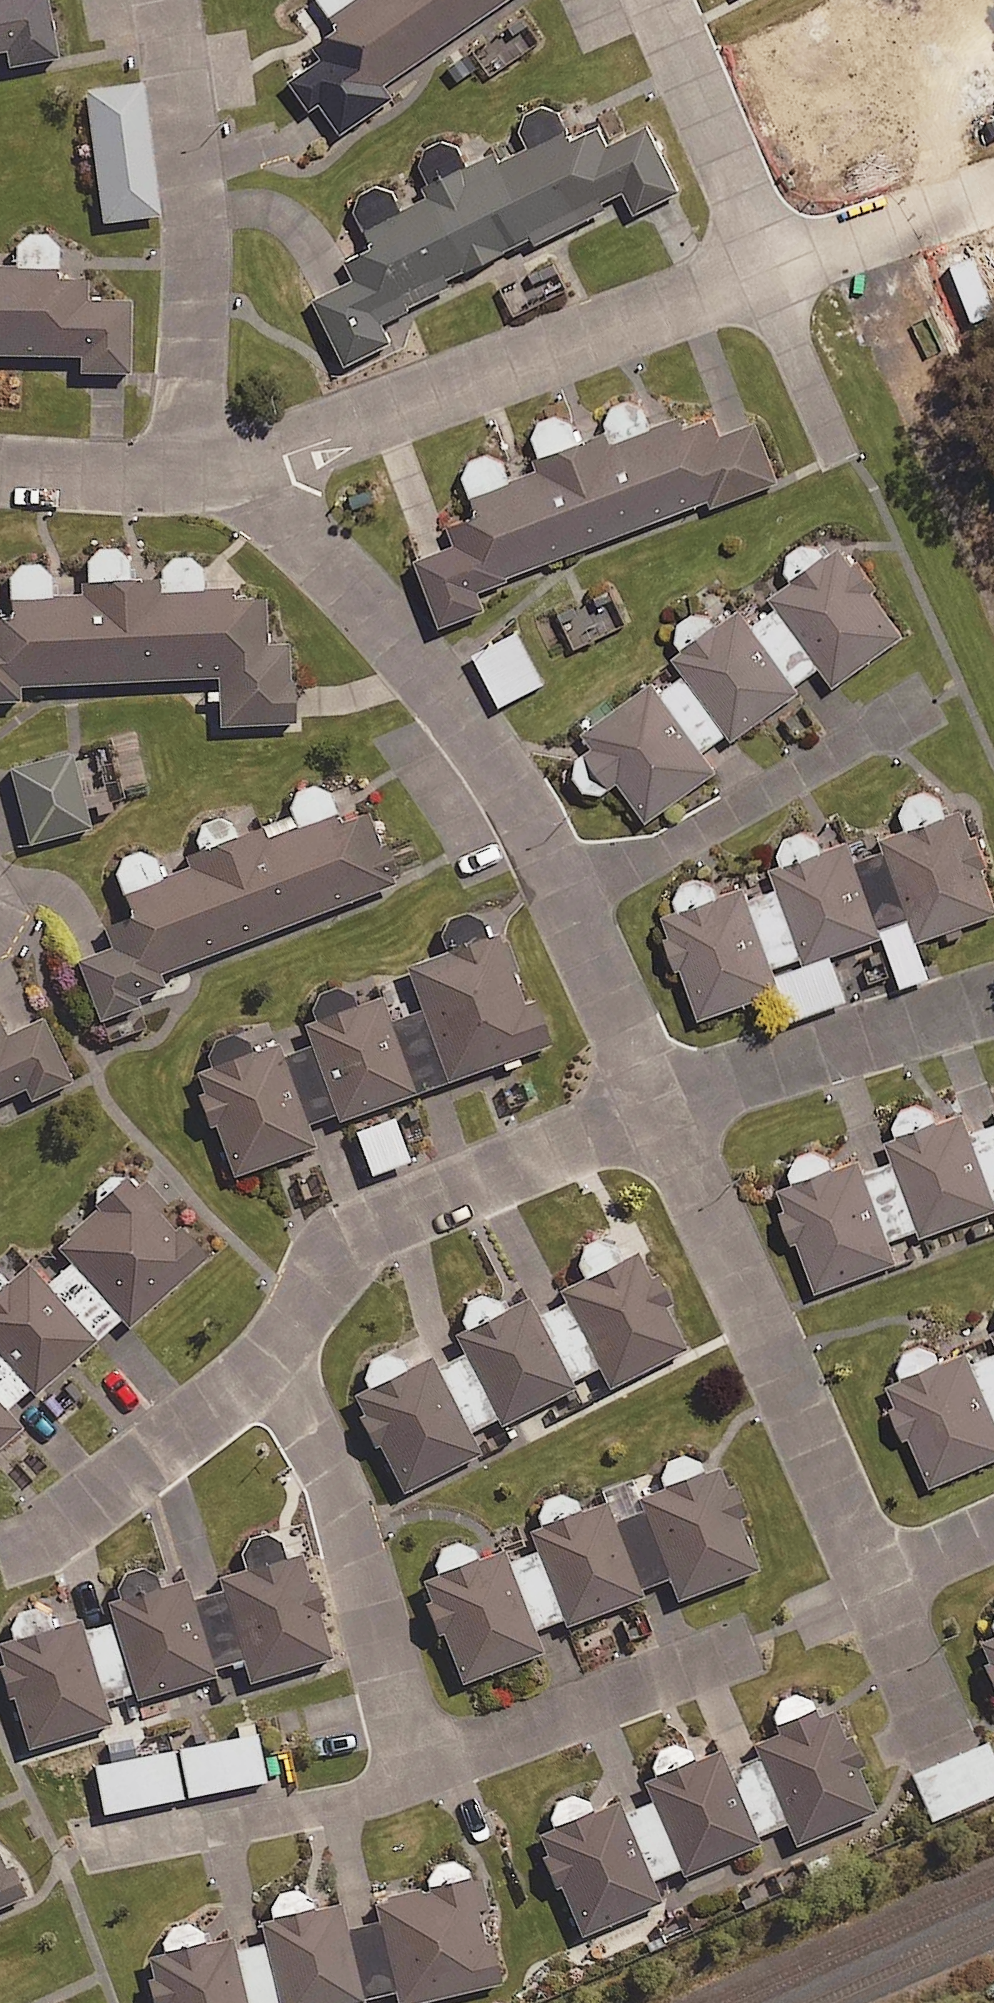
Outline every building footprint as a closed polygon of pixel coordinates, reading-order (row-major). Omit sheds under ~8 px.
[(6,51),(9,66),(56,58),(45,0),(0,0),(0,52),(6,51)] [(343,27),(317,45),(341,79),(318,96),(342,131),(393,95),(385,83),(504,0),(324,0),(343,27)] [(159,215),(142,84),(85,91),(102,222),(159,215)] [(375,243),(351,254),(361,275),(317,295),(347,361),(392,340),(382,317),(450,286),(446,276),(533,236),(536,240),(628,198),(634,211),(678,191),(647,124),(606,143),(597,126),(570,139),(557,111),(546,104),(534,103),(519,111),(513,131),(491,141),(496,152),(467,166),(453,144),(443,141),(430,146),(424,155),(423,166),(437,196),(404,212),(390,189),(380,186),(367,191),(361,200),(360,211),(375,243)] [(79,356),(79,372),(129,373),(130,303),(86,302),(86,277),(58,277),(58,249),(49,238),(34,234),(20,239),(14,248),(13,268),(0,268),(0,355),(79,356)] [(652,427),(643,403),(628,398),(615,402),(604,418),(609,430),(582,441),(574,421),(568,416),(554,414),(543,418),(536,426),(533,437),(545,468),(513,480),(505,460),(500,455),(486,452),(473,458),(466,475),(479,508),(454,517),(463,541),(419,558),(444,623),(487,606),(479,586),(711,497),(713,504),(778,479),(757,422),(724,435),(712,404),(652,427)] [(586,787),(602,790),(619,778),(648,818),(716,769),(707,756),(828,669),(837,682),(902,635),(838,546),(825,556),(818,546),(812,544),(792,549),(784,567),(791,580),(773,593),(781,603),(751,625),(739,609),(720,623),(713,613),(702,609),(690,611),(681,618),(674,636),(683,660),(581,733),(592,749),(579,758),(578,777),(586,787)] [(47,578),(42,568),(33,563),(16,568),(10,580),(12,618),(0,618),(0,704),(18,703),(17,686),(219,677),(221,727),(293,723),(289,645),(266,646),(263,590),(199,593),(196,566),(189,559),(180,557),(166,563),(162,580),(128,582),(125,558),(118,550),(108,547),(97,549),(89,557),(87,584),(78,584),(79,596),(48,597),(47,578)] [(544,681),(518,630),(475,652),(501,703),(544,681)] [(86,829),(83,819),(113,812),(111,804),(119,802),(110,760),(72,769),(68,755),(13,767),(30,842),(86,829)] [(295,792),(288,809),(290,815),(284,818),(281,811),(264,818),(266,825),(258,828),(254,816),(231,825),(219,819),(207,821),(195,836),(200,855),(187,860),(183,850),(155,861),(136,854),(121,862),(116,876),(131,917),(106,927),(114,948),(77,962),(100,1020),(165,995),(157,974),(393,884),(365,809),(338,819),(328,793),(312,786),(295,792)] [(717,884),(700,875),(684,879),(673,895),(677,911),(663,915),(698,1017),(779,989),(789,1018),(847,998),(831,952),(913,924),(918,938),(993,912),(993,893),(965,807),(944,814),(940,801),(926,794),(917,796),(907,804),(904,813),(909,826),(882,836),(880,830),(823,849),(819,836),(798,832),(783,844),(780,850),(785,863),(771,867),(775,877),(721,896),(717,884)] [(209,1045),(204,1061),(208,1070),(195,1074),(215,1128),(221,1126),(238,1174),(314,1146),(309,1132),(547,1045),(529,995),(521,998),(498,932),(488,936),(479,918),(460,912),(449,917),(439,929),(438,937),(443,952),(406,965),(422,1010),(390,1022),(380,996),(355,1005),(345,990),(326,987),(316,992),(310,1002),(313,1020),(304,1023),(308,1033),(252,1054),(243,1038),(222,1035),(209,1045)] [(23,1088),(30,1102),(70,1083),(40,1019),(3,1036),(0,1029),(0,1099),(23,1088)] [(925,1233),(969,1217),(975,1234),(993,1227),(993,1124),(968,1134),(960,1113),(939,1121),(929,1109),(910,1108),(898,1118),(897,1137),(890,1139),(895,1154),(860,1167),(857,1159),(836,1167),(822,1153),(804,1152),(791,1163),(789,1184),(780,1188),(818,1289),(895,1260),(886,1236),(921,1223),(925,1233)] [(408,1162),(393,1118),(355,1131),(370,1175),(408,1162)] [(54,1419),(87,1388),(67,1367),(118,1319),(128,1329),(203,1260),(125,1175),(113,1175),(102,1182),(96,1196),(99,1205),(55,1245),(72,1264),(46,1287),(25,1265),(6,1282),(0,1277),(0,1447),(21,1428),(3,1408),(25,1388),(54,1419)] [(519,1435),(512,1420),(547,1402),(556,1419),(584,1405),(572,1381),(598,1368),(608,1389),(685,1350),(637,1254),(621,1262),(608,1243),(597,1241),(587,1244),(580,1251),(577,1262),(585,1281),(509,1319),(494,1298),(483,1295),(472,1298),(465,1307),(462,1317),(471,1338),(407,1370),(402,1360),(395,1356),(376,1356),(367,1363),(361,1373),(361,1381),(366,1391),(349,1399),(398,1495),(479,1455),(468,1434),(490,1423),(496,1436),(507,1431),(511,1438),(519,1435)] [(938,1349),(935,1346),(932,1344),(928,1343),(924,1342),(920,1342),(916,1342),(912,1343),(909,1345),(905,1347),(902,1350),(900,1353),(898,1356),(896,1360),(896,1364),(895,1368),(901,1380),(888,1386),(931,1485),(993,1457),(993,1351),(973,1361),(969,1351),(943,1362),(938,1349)] [(670,1580),(673,1586),(678,1600),(757,1570),(719,1469),(702,1475),(697,1463),(694,1461),(692,1459),(688,1457),(685,1456),(682,1456),(678,1456),(675,1457),(671,1458),(668,1460),(666,1462),(664,1465),(662,1468),(660,1471),(660,1474),(660,1478),(664,1489),(640,1498),(645,1513),(613,1525),(605,1505),(582,1514),(577,1500),(574,1498),(571,1496),(567,1494),(564,1493),(560,1493),(556,1493),(552,1494),(549,1495),(546,1497),(543,1500),(540,1503),(538,1506),(537,1509),(536,1513),(536,1517),(541,1529),(533,1532),(541,1554),(505,1567),(499,1552),(476,1561),(471,1549),(468,1546),(465,1544),(462,1543),(459,1542),(455,1542),(452,1542),(448,1543),(445,1544),(442,1546),(440,1548),(437,1551),(436,1554),(434,1557),(434,1560),(433,1563),(438,1576),(424,1582),(464,1683),(539,1653),(533,1638),(531,1632),(561,1621),(564,1627),(643,1597),(641,1591),(670,1580)] [(135,1699),(215,1676),(213,1669),(243,1660),(245,1667),(250,1682),(330,1659),(300,1556),(283,1561),(279,1547),(277,1544),(274,1541),(270,1539),(267,1537),(263,1537),(259,1536),(255,1537),(251,1538),(247,1540),(244,1542),(242,1545),(239,1548),(238,1552),(237,1556),(236,1560),(241,1574),(219,1580),(223,1593),(189,1603),(182,1582),(162,1588),(159,1578),(157,1575),(154,1572),(150,1570),(147,1569),(143,1568),(139,1568),(135,1568),(131,1569),(128,1571),(124,1573),(121,1576),(119,1580),(118,1583),(116,1587),(116,1591),(119,1601),(107,1604),(112,1621),(83,1629),(82,1623),(57,1630),(52,1613),(49,1610),(46,1608),(43,1606),(39,1605),(35,1604),(31,1604),(27,1604),(23,1605),(19,1607),(16,1609),(13,1612),(11,1615),(9,1619),(8,1623),(7,1627),(12,1644),(0,1647),(0,1651),(29,1748),(111,1723),(106,1708),(104,1702),(133,1693),(135,1699)] [(992,1617),(991,1620),(990,1623),(989,1627),(993,1636),(981,1641),(993,1673),(993,1614),(992,1617)] [(786,1823),(796,1846),(871,1814),(826,1708),(816,1712),(809,1698),(807,1696),(804,1694),(800,1693),(797,1692),(793,1692),(790,1692),(786,1693),(783,1694),(780,1696),(777,1698),(775,1701),(773,1704),(772,1707),(771,1711),(771,1714),(777,1729),(754,1739),(759,1751),(723,1766),(717,1753),(693,1763),(688,1749),(685,1747),(682,1746),(678,1745),(675,1744),(672,1744),(668,1745),(665,1745),(661,1747),(658,1749),(656,1751),(653,1753),(651,1756),(650,1759),(648,1763),(648,1766),(653,1779),(647,1782),(655,1803),(621,1817),(616,1804),(594,1813),(588,1799),(585,1797),(582,1795),(579,1794),(575,1794),(572,1794),(568,1794),(565,1795),(562,1796),(559,1798),(556,1800),(554,1803),(552,1805),(550,1809),(549,1812),(549,1815),(554,1829),(540,1835),(582,1935),(660,1903),(654,1887),(651,1882),(680,1870),(683,1875),(760,1843),(756,1835),(786,1823)] [(171,1752),(180,1798),(264,1781),(255,1735),(171,1752)] [(934,1821),(993,1793),(993,1766),(984,1745),(914,1778),(934,1821)] [(180,1798),(171,1752),(97,1766),(106,1812),(180,1798)] [(19,1898),(0,1856),(0,1906),(19,1898)] [(306,1895),(303,1893),(300,1892),(297,1891),(294,1890),(291,1890),(288,1890),(285,1891),(282,1892),(279,1893),(277,1895),(275,1897),(273,1900),(271,1903),(270,1905),(274,1920),(263,1922),(267,1941),(230,1950),(228,1939),(202,1945),(200,1933),(197,1931),(194,1929),(191,1928),(188,1927),(184,1926),(181,1926),(178,1926),(174,1927),(171,1928),(168,1930),(165,1932),(163,1934),(160,1937),(159,1940),(157,1943),(160,1955),(151,1957),(161,2002),(361,2002),(398,1994),(400,2002),(417,2002),(497,1984),(469,1866),(466,1864),(463,1862),(460,1860),(456,1859),(452,1858),(449,1858),(445,1859),(441,1860),(438,1861),(434,1863),(431,1865),(429,1868),(426,1871),(425,1874),(423,1877),(427,1892),(376,1903),(380,1917),(342,1926),(338,1905),(311,1911),(308,1897),(306,1895)]
